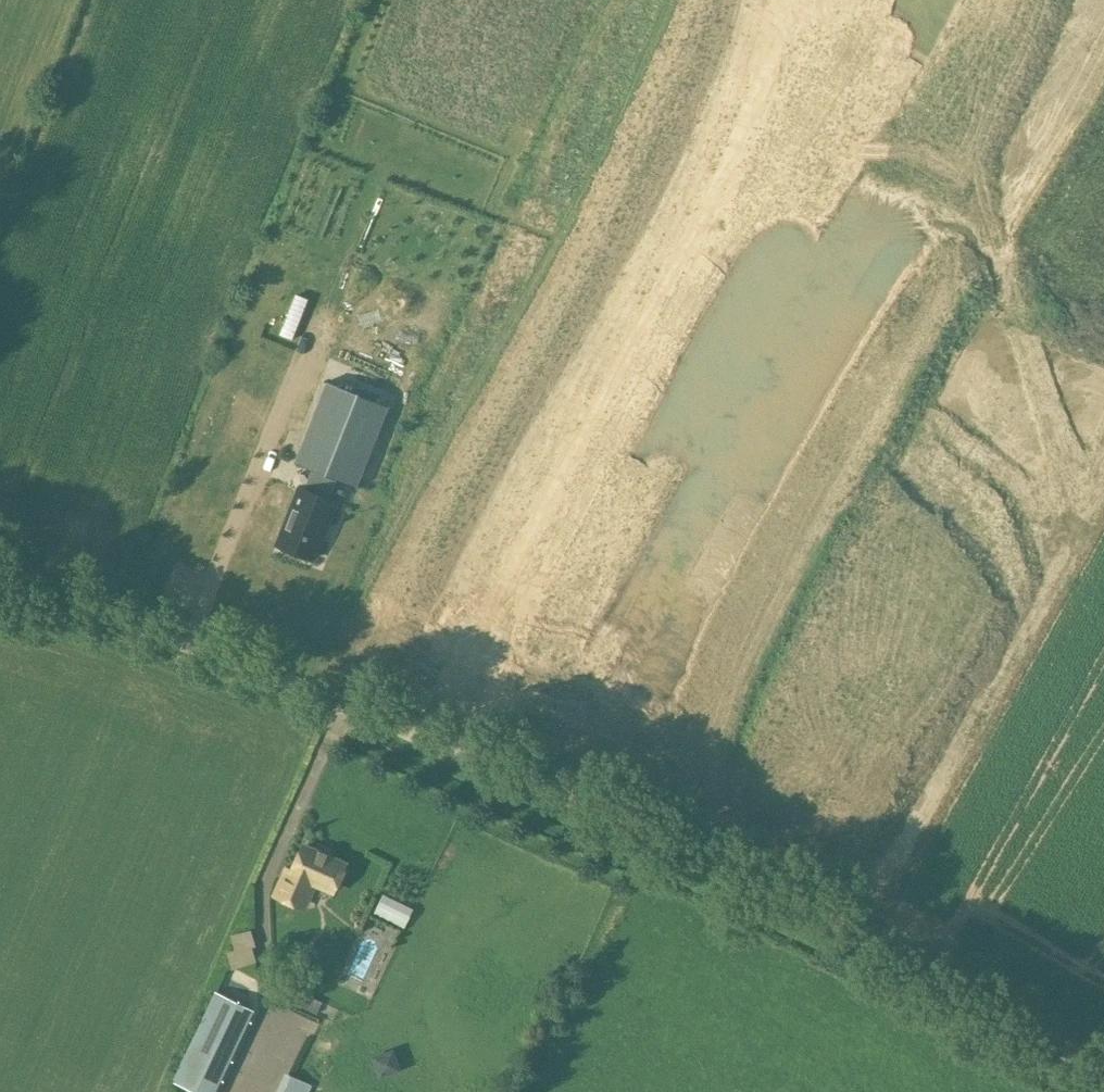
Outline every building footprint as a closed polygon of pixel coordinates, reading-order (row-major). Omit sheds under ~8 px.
[(294,329),(307,296),(297,293),(285,325),(294,329)] [(388,406),(328,381),(296,462),(319,471),(335,478),(356,486),(388,406)] [(335,478),(319,471),(311,492),(300,487),(277,544),(313,559),(336,502),(327,498),(335,478)] [(331,854),(329,850),(322,847),(316,849),(315,852),(302,847),(292,870),(286,867),(282,876),(288,879),(280,899),(300,907),(312,879),(335,889),(346,865),(330,858),(331,854)] [(231,965),(258,961),(252,927),(231,931),(234,947),(228,948),(231,965)] [(255,1009),(215,990),(172,1080),(196,1091),(216,1091),(255,1009)] [(371,1054),(380,1076),(402,1067),(394,1046),(371,1054)] [(313,1085),(285,1072),(276,1091),(309,1091),(313,1085)]
